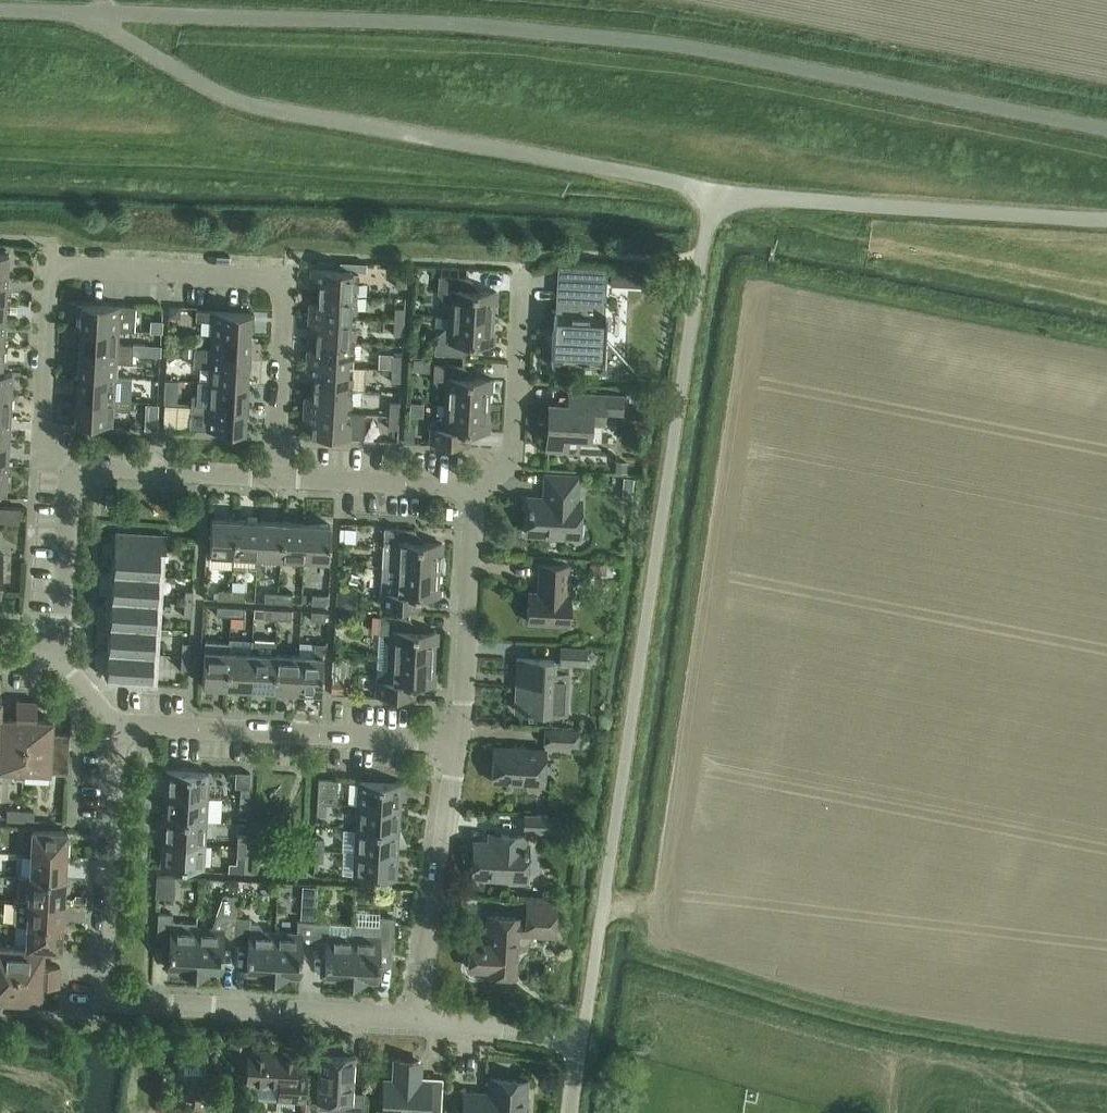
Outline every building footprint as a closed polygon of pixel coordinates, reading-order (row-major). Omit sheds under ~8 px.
[(7,277),(9,253),(0,253),(0,277),(7,277)] [(606,314),(608,268),(558,265),(555,311),(554,311),(551,364),(553,364),(602,366),(602,367),(604,367),(634,369),(634,367),(605,335),(607,314),(606,314)] [(612,268),(611,286),(627,287),(628,269),(612,268)] [(319,292),(357,295),(358,272),(313,269),(312,283),(320,284),(319,292)] [(406,288),(407,275),(397,274),(396,287),(406,288)] [(449,316),(494,318),(494,303),(497,303),(498,292),(469,290),(469,278),(440,276),(438,294),(448,304),(450,304),(449,316)] [(356,319),(357,295),(319,292),(319,304),(310,304),(309,316),(356,319)] [(81,327),(119,329),(119,327),(135,328),(136,307),(119,306),(83,303),(81,327)] [(170,305),(170,317),(180,318),(181,306),(175,305),(170,305)] [(394,321),(405,322),(406,308),(395,308),(394,321)] [(212,334),(250,336),(251,313),(198,310),(197,320),(213,321),(212,334)] [(354,342),(356,319),(309,316),(308,330),(317,330),(317,340),(354,342)] [(493,333),(494,318),(449,316),(449,328),(446,327),(436,337),(435,354),(466,356),(466,343),(495,344),(495,334),(493,333)] [(151,321),(150,332),(163,333),(163,321),(151,321)] [(405,336),(405,322),(394,321),(394,335),(405,336)] [(118,344),(119,329),(81,327),(80,350),(134,353),(134,345),(118,344)] [(249,360),(250,336),(212,334),(211,349),(195,348),(194,357),(249,360)] [(353,366),(354,342),(317,340),(316,351),(307,351),(306,363),(353,366)] [(410,355),(410,356),(423,357),(424,344),(411,343),(410,355)] [(134,353),(133,355),(161,356),(161,345),(134,344),(134,345),(134,353)] [(184,347),(184,356),(194,357),(195,348),(195,347),(184,347)] [(133,355),(134,353),(80,350),(79,374),(116,376),(117,363),(133,364),(133,355)] [(392,368),(403,368),(403,355),(392,355),(392,368)] [(248,383),(249,360),(194,357),(194,367),(210,368),(209,381),(248,383)] [(352,389),(353,366),(306,363),(305,377),(315,378),(314,387),(352,389)] [(444,403),(489,405),(490,390),(492,391),(493,380),(464,378),(464,365),(435,363),(434,382),(443,392),(444,392),(444,403)] [(402,383),(403,368),(392,368),(391,382),(402,383)] [(11,395),(12,371),(2,370),(0,370),(0,395),(11,395)] [(115,391),(116,376),(79,374),(77,397),(131,400),(131,392),(115,391)] [(246,407),(248,383),(209,381),(209,396),(193,395),(192,404),(246,407)] [(351,413),(352,389),(314,387),(313,399),(304,398),(303,410),(351,413)] [(630,389),(630,397),(642,397),(643,389),(630,389)] [(622,412),(623,396),(570,393),(569,397),(563,397),(562,406),(550,405),(547,448),(568,449),(568,438),(591,439),(591,423),(605,423),(605,411),(622,412)] [(0,395),(0,418),(10,418),(11,395),(0,395)] [(130,411),(131,400),(77,397),(76,422),(114,425),(114,410),(130,411)] [(389,414),(399,415),(400,403),(390,402),(389,414)] [(488,421),(489,405),(444,403),(443,415),(442,415),(431,425),(431,442),(466,444),(469,441),(470,431),(490,432),(491,421),(488,421)] [(245,432),(246,407),(192,404),(191,429),(245,432)] [(367,414),(351,413),(303,410),(303,424),(312,424),(311,435),(349,438),(365,438),(367,414)] [(398,429),(399,415),(389,414),(389,428),(398,429)] [(10,418),(0,418),(0,442),(9,442),(10,418)] [(145,419),(145,429),(157,429),(158,429),(158,419),(157,419),(145,419)] [(404,426),(403,442),(415,442),(416,427),(404,426)] [(9,442),(0,442),(0,466),(7,466),(9,442)] [(616,461),(616,471),(627,472),(628,461),(616,461)] [(578,500),(580,476),(546,474),(544,498),(530,497),(527,535),(579,537),(581,500),(578,500)] [(624,477),(624,485),(634,486),(634,478),(624,477)] [(235,555),(237,520),(212,518),(210,553),(235,555)] [(258,556),(259,521),(237,520),(235,555),(258,556)] [(280,557),(282,522),(259,521),(258,556),(261,556),(261,561),(263,563),(275,564),(278,561),(278,557),(280,557)] [(305,559),(306,523),(282,522),(280,557),(305,559)] [(306,523),(305,559),(329,560),(331,525),(306,523)] [(346,528),(345,542),(355,542),(356,529),(346,528)] [(383,566),(439,570),(440,555),(443,555),(443,545),(415,542),(416,529),(385,528),(383,566)] [(114,564),(159,565),(160,550),(166,550),(167,536),(116,533),(114,564)] [(158,579),(159,565),(114,564),(113,576),(158,579)] [(567,594),(569,566),(540,564),(538,592),(530,592),(528,622),(569,624),(570,594),(567,594)] [(590,564),(590,574),(607,575),(607,564),(590,564)] [(438,585),(439,570),(383,566),(381,588),(381,606),(416,608),(420,604),(420,595),(441,596),(441,585),(438,585)] [(158,593),(158,579),(113,576),(112,590),(158,593)] [(233,600),(233,590),(218,589),(218,599),(233,600)] [(157,605),(158,593),(112,590),(112,603),(157,605)] [(192,617),(194,591),(186,590),(184,616),(192,617)] [(233,590),(233,600),(246,600),(246,591),(233,590)] [(278,602),(278,593),(265,592),(265,601),(278,602)] [(350,592),(349,608),(358,608),(359,592),(350,592)] [(278,593),(278,602),(292,603),(293,594),(278,593)] [(326,605),(327,595),(313,594),(312,604),(326,605)] [(156,618),(157,605),(112,603),(111,616),(156,618)] [(232,616),(232,607),(218,606),(217,615),(232,616)] [(232,607),(232,616),(245,617),(245,607),(232,607)] [(277,618),(278,609),(265,608),(264,618),(277,618)] [(278,609),(277,618),(291,619),(292,610),(278,609)] [(325,621),(326,612),(312,611),(311,621),(325,621)] [(155,631),(156,618),(111,616),(110,629),(155,631)] [(390,656),(434,658),(435,643),(438,644),(439,633),(409,632),(410,618),(380,616),(379,632),(379,633),(389,644),(390,644),(390,656)] [(154,645),(155,631),(110,629),(109,643),(154,645)] [(251,688),(253,640),(231,639),(230,652),(228,687),(251,688)] [(274,689),(275,654),(276,641),(253,640),(251,688),(274,689)] [(228,687),(230,652),(228,652),(228,643),(206,642),(206,650),(205,650),(203,685),(228,687)] [(153,657),(154,645),(109,643),(108,655),(153,657)] [(189,669),(191,643),(183,643),(182,669),(189,669)] [(300,655),(298,690),(322,692),(323,657),(324,646),(315,645),(314,656),(300,655)] [(560,661),(560,665),(566,665),(586,666),(587,647),(561,646),(560,661)] [(298,690),(300,655),(275,654),(274,689),(298,690)] [(153,669),(153,657),(108,655),(107,667),(153,669)] [(433,673),(434,658),(390,656),(389,668),(388,668),(377,677),(376,694),(409,696),(415,691),(416,683),(436,684),(436,674),(433,673)] [(519,659),(516,710),(551,712),(563,713),(566,671),(555,670),(556,664),(556,661),(554,661),(519,659)] [(152,681),(153,669),(107,667),(107,678),(152,681)] [(332,679),(331,693),(343,694),(344,679),(343,679),(343,675),(333,675),(333,679),(332,679)] [(51,773),(68,774),(70,734),(53,733),(54,720),(36,720),(37,702),(17,701),(16,719),(1,718),(0,718),(0,722),(0,770),(51,773)] [(578,743),(579,730),(546,728),(545,741),(578,743)] [(543,781),(545,749),(493,746),(492,778),(543,781)] [(166,795),(208,797),(209,773),(167,771),(166,795)] [(318,802),(327,804),(337,804),(338,780),(319,779),(318,802)] [(358,805),(401,807),(402,784),(359,782),(358,805)] [(240,799),(249,799),(250,788),(241,788),(240,799)] [(207,820),(208,797),(166,795),(164,818),(207,820)] [(249,811),(249,799),(240,799),(240,810),(249,811)] [(326,815),(327,804),(318,802),(317,815),(326,815)] [(399,831),(401,807),(358,805),(356,829),(399,831)] [(34,821),(35,811),(7,810),(7,819),(34,821)] [(559,832),(560,815),(524,813),(523,830),(559,832)] [(205,844),(207,820),(164,818),(163,843),(205,844)] [(398,855),(399,831),(356,829),(355,853),(398,855)] [(32,854),(66,856),(67,832),(33,830),(32,854)] [(526,843),(526,833),(492,832),(491,840),(475,840),(473,884),(478,884),(479,876),(526,878),(527,844),(526,843)] [(238,846),(247,846),(247,835),(238,835),(238,846)] [(315,850),(324,851),(325,839),(316,839),(315,850)] [(204,868),(205,844),(163,843),(162,866),(204,868)] [(246,858),(247,846),(238,846),(237,857),(246,858)] [(324,862),(324,851),(315,850),(315,861),(324,862)] [(397,879),(398,855),(355,853),(354,877),(397,879)] [(65,880),(66,856),(32,854),(30,878),(65,880)] [(63,903),(65,880),(30,878),(29,900),(16,899),(16,901),(63,903)] [(363,887),(357,890),(358,897),(363,900),(369,897),(369,891),(363,887)] [(234,944),(237,896),(224,895),(212,929),(198,928),(198,923),(197,923),(194,974),(209,975),(209,972),(221,973),(223,943),(234,944)] [(271,978),(273,932),(262,931),(262,927),(259,924),(250,923),(250,920),(238,919),(239,896),(237,896),(234,944),(249,945),(247,974),(259,975),(259,977),(271,978)] [(62,927),(63,903),(16,901),(15,923),(28,924),(27,925),(62,927)] [(554,936),(556,904),(528,902),(527,919),(490,918),(488,944),(470,943),(469,968),(487,969),(487,974),(514,976),(517,933),(554,936)] [(302,904),(301,917),(316,918),(316,905),(302,904)] [(194,974),(197,923),(173,921),(173,914),(159,913),(157,940),(171,941),(169,971),(181,972),(181,973),(194,974)] [(351,936),(349,982),(366,983),(366,981),(378,981),(379,952),(392,952),(394,918),(380,917),(379,925),(354,924),(353,936),(351,936)] [(312,951),(313,923),(300,922),(299,933),(273,932),(271,978),(287,979),(288,976),(299,977),(301,956),(307,956),(312,951)] [(349,982),(351,936),(329,935),(330,924),(313,923),(312,951),(314,948),(327,949),(325,978),(337,979),(337,981),(349,982)] [(61,950),(62,927),(27,925),(27,927),(16,926),(15,945),(26,946),(26,947),(26,948),(44,949),(44,950),(61,950)] [(26,947),(0,946),(0,1000),(41,1002),(42,985),(59,985),(60,967),(43,966),(44,949),(26,948),(26,947)] [(247,1041),(230,1043),(231,1055),(248,1053),(247,1041)] [(305,1102),(306,1098),(307,1072),(294,1071),(295,1053),(252,1051),(250,1082),(265,1083),(265,1087),(279,1088),(279,1101),(305,1102)] [(365,1093),(352,1092),(353,1058),(322,1055),(320,1099),(345,1101),(344,1112),(364,1112),(365,1093)] [(380,1108),(383,1111),(383,1112),(442,1112),(443,1096),(428,1096),(429,1077),(420,1077),(421,1062),(396,1060),(395,1082),(384,1081),(383,1098),(380,1101),(380,1108)] [(528,1081),(490,1079),(489,1093),(464,1092),(463,1112),(526,1112),(528,1081)] [(228,1112),(230,1084),(197,1081),(194,1109),(228,1112)]
